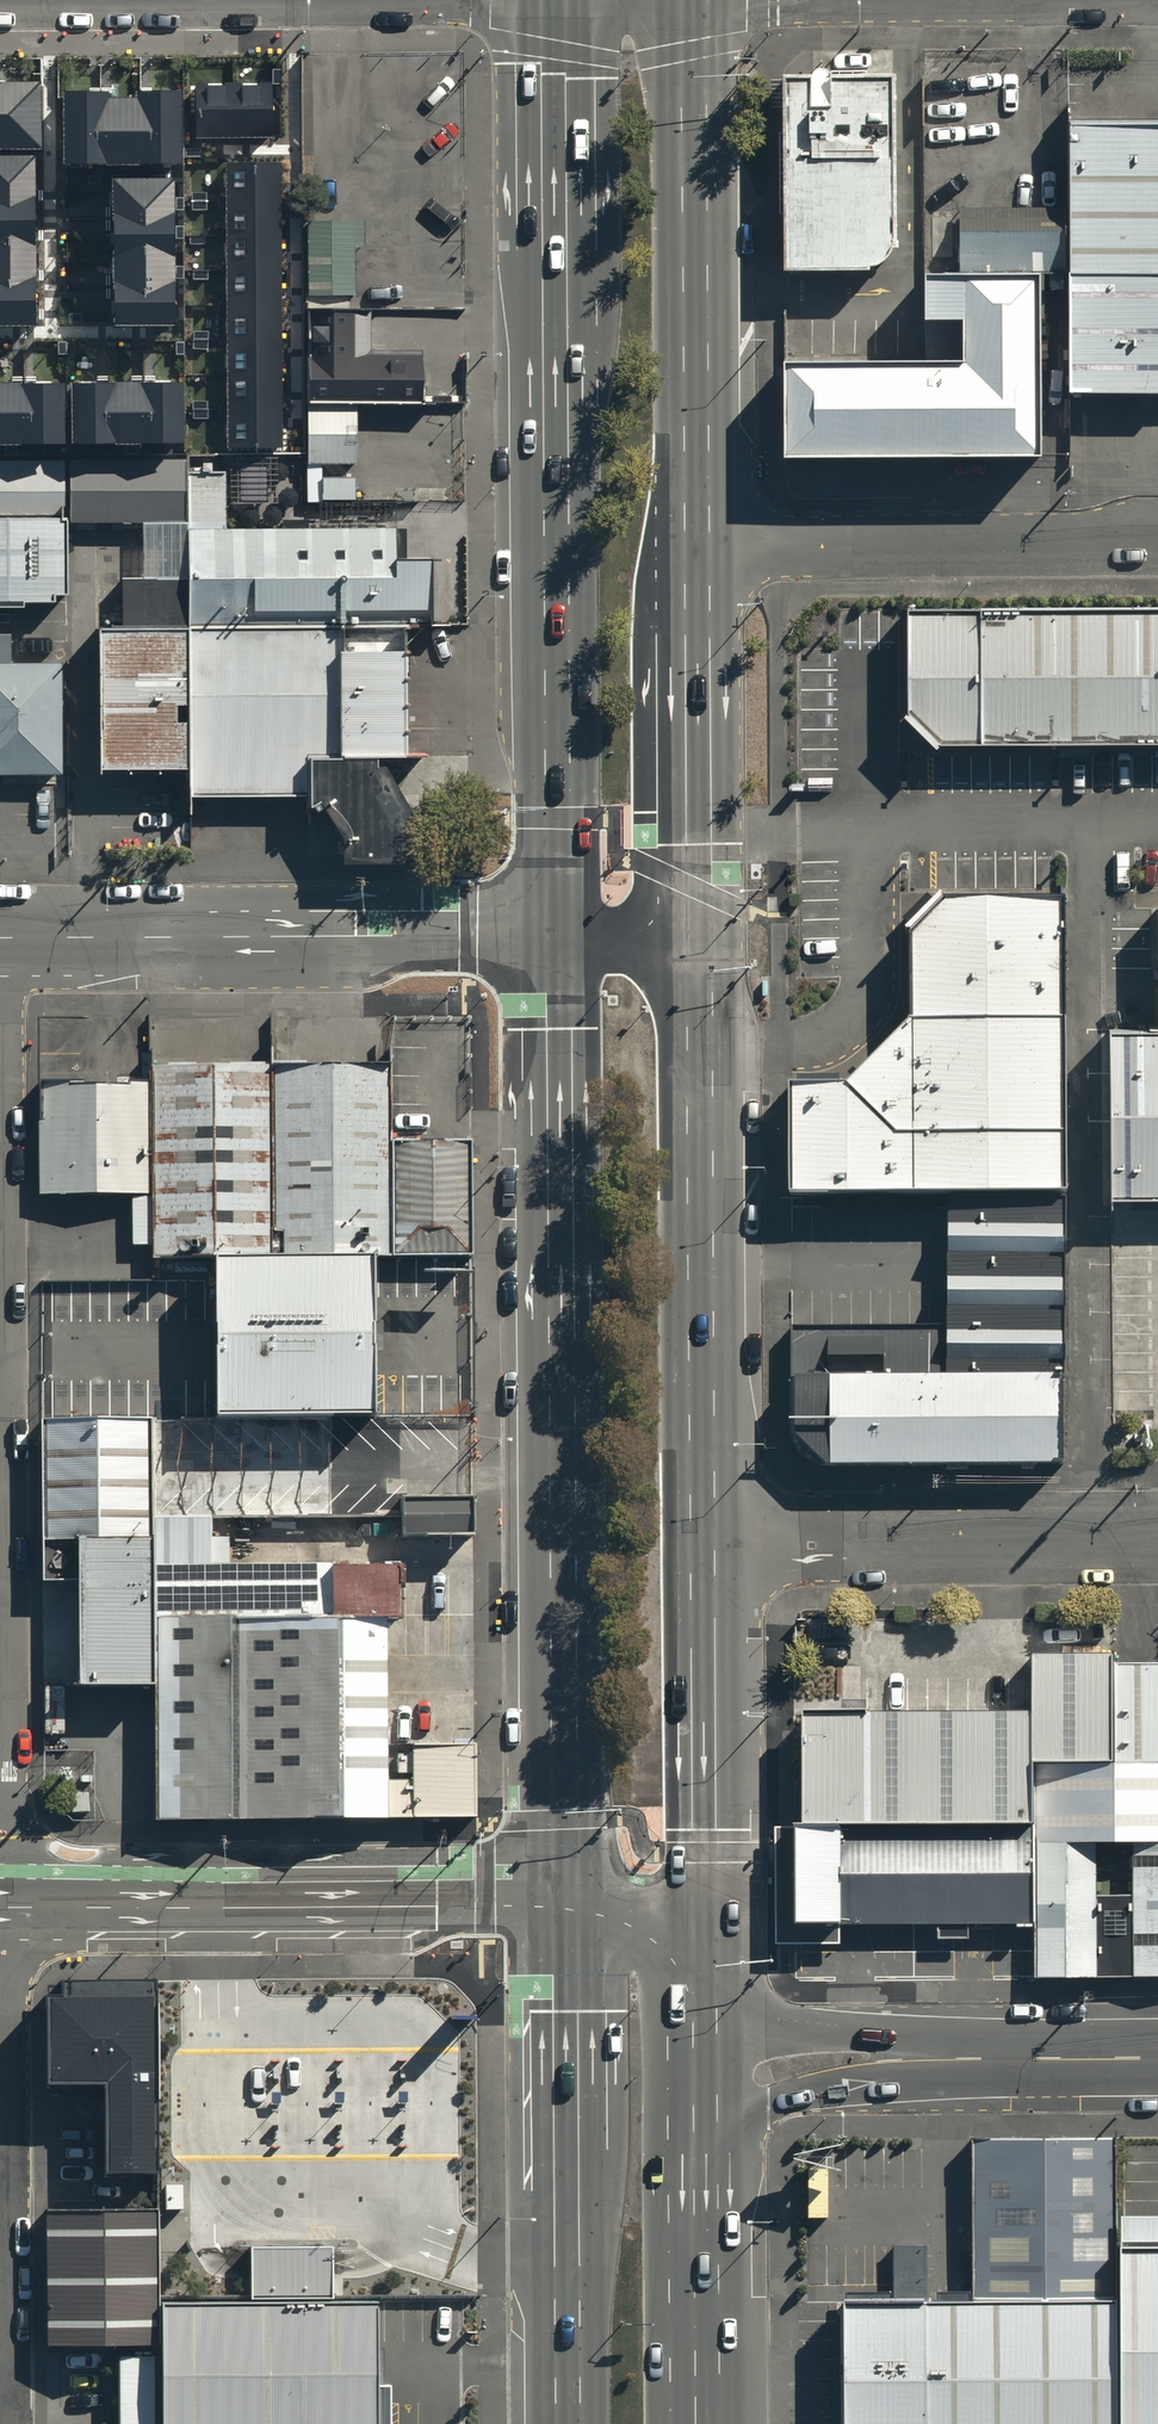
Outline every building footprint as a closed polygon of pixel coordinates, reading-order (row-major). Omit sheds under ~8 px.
[(887,69),(787,70),(787,262),(888,262),(887,69)] [(37,147),(36,77),(0,78),(0,148),(37,147)] [(272,83),(196,84),(197,138),(273,137),(272,83)] [(64,86),(65,165),(176,164),(175,85),(64,86)] [(1062,123),(1063,390),(1157,390),(1157,122),(1062,123)] [(34,323),(31,150),(0,151),(0,324),(34,323)] [(281,164),(227,164),(228,449),(283,448),(281,164)] [(172,321),(169,183),(109,184),(111,323),(172,321)] [(352,222),(307,222),(307,402),(423,402),(423,350),(368,350),(368,311),(352,311),(352,222)] [(786,450),(1031,449),(1030,261),(924,262),(924,306),(961,306),(961,357),(786,358),(786,450)] [(68,375),(69,445),(178,443),(176,373),(68,375)] [(62,444),(61,374),(0,375),(0,445),(62,444)] [(357,405),(306,405),(307,464),(358,464),(357,405)] [(187,458),(70,458),(70,521),(187,522),(186,470),(187,458)] [(0,459),(0,593),(66,593),(66,459),(0,459)] [(225,470),(186,470),(187,522),(188,623),(431,621),(431,557),(395,557),(395,526),(226,527),(225,470)] [(906,605),(906,710),(939,744),(1157,744),(1157,605),(906,605)] [(408,625),(189,626),(189,794),(312,793),(345,839),(345,858),(414,859),(413,805),(378,754),(410,755),(408,625)] [(187,627),(99,628),(99,765),(189,764),(187,627)] [(0,634),(0,775),(63,775),(63,765),(63,661),(11,661),(11,634),(0,634)] [(950,900),(903,943),(904,1025),(1054,1024),(1054,899),(950,900)] [(1054,1024),(904,1025),(845,1087),(891,1140),(1055,1139),(1054,1024)] [(1111,1029),(1112,1197),(1157,1197),(1157,1029),(1111,1029)] [(389,1072),(271,1073),(273,1259),(372,1258),(391,1258),(390,1144),(389,1072)] [(271,1073),(150,1074),(150,1083),(151,1195),(151,1260),(214,1260),(273,1259),(271,1073)] [(150,1083),(40,1084),(41,1196),(151,1195),(150,1083)] [(789,1087),(790,1196),(943,1195),(1055,1194),(1055,1139),(891,1140),(845,1087),(789,1087)] [(471,1143),(390,1144),(391,1258),(472,1257),(471,1143)] [(1055,1194),(943,1195),(944,1325),(944,1337),(944,1377),(1056,1377),(1055,1194)] [(214,1282),(215,1418),(331,1417),(374,1416),(372,1258),(273,1259),(214,1260),(214,1282)] [(794,1330),(795,1435),(829,1469),(1058,1462),(1056,1377),(944,1377),(944,1337),(794,1330)] [(215,1418),(151,1418),(151,1518),(212,1518),(370,1517),(369,1468),(331,1468),(331,1417),(215,1418)] [(151,1518),(151,1418),(97,1418),(42,1418),(43,1545),(77,1544),(152,1543),(151,1518)] [(399,1499),(400,1536),(473,1534),(472,1497),(399,1499)] [(401,1563),(212,1564),(212,1518),(151,1518),(152,1543),(152,1620),(234,1619),(388,1618),(402,1618),(401,1563)] [(152,1543),(77,1544),(78,1691),(153,1690),(152,1620),(152,1543)] [(388,1618),(234,1619),(230,1816),(389,1816),(388,1743),(388,1618)] [(230,1816),(234,1619),(152,1620),(153,1690),(154,1817),(230,1816)] [(1112,1766),(1108,1657),(1028,1658),(1030,1713),(1032,1766),(1112,1766)] [(1030,1713),(799,1715),(800,1825),(1032,1824),(1032,1766),(1030,1713)] [(473,1816),(473,1743),(388,1743),(389,1816),(473,1816)] [(1157,1978),(1157,1766),(1112,1766),(1032,1766),(1032,1824),(1033,1927),(1033,1980),(1096,1979),(1095,1897),(1095,1845),(1131,1845),(1131,1897),(1132,1979),(1157,1978)] [(1033,1927),(1032,1824),(800,1825),(791,1825),(791,1946),(840,1946),(840,1926),(938,1926),(938,1939),(968,1939),(968,1927),(1033,1927)] [(1131,1897),(1095,1897),(1096,1979),(1132,1979),(1131,1897)] [(103,2076),(105,2164),(156,2163),(153,1980),(62,1981),(62,1990),(45,1991),(46,2077),(103,2076)] [(969,2298),(1111,2296),(1111,2288),(1111,2241),(1110,2144),(968,2144),(969,2298)] [(49,2207),(44,2207),(47,2341),(158,2339),(158,2300),(158,2290),(156,2205),(49,2207)] [(1111,2241),(1111,2296),(1112,2423),(1157,2423),(1157,2241),(1111,2241)] [(1111,2296),(969,2298),(839,2299),(840,2423),(1112,2423),(1111,2296)] [(158,2300),(158,2339),(158,2352),(159,2423),(379,2423),(378,2298),(158,2300)] [(120,2352),(120,2423),(159,2423),(158,2352),(120,2352)]
